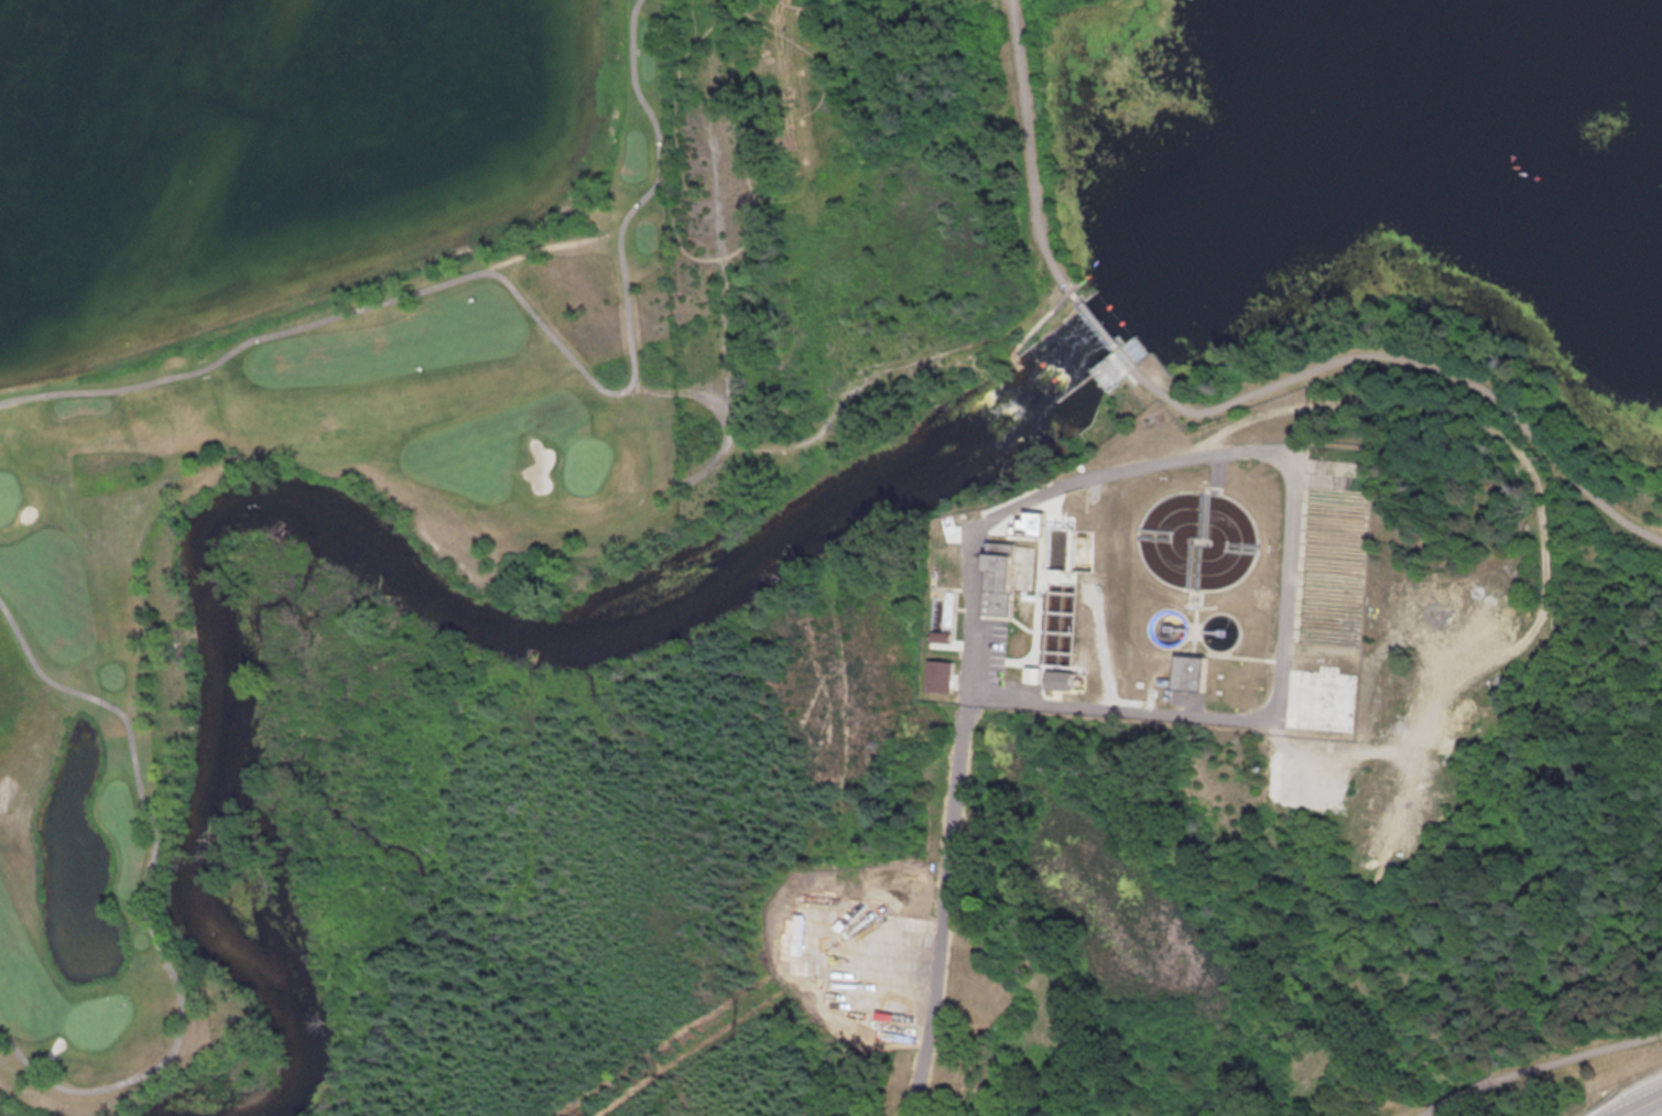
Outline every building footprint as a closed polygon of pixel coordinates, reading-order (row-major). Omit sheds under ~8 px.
[(1132,374),(1117,351),(1092,366),(1108,390),(1132,374)] [(1046,512),(1020,511),(1019,533),(1046,534),(1046,512)] [(987,539),(1015,541),(1010,615),(981,613),(987,539)] [(951,641),(951,630),(931,630),(931,640),(951,641)] [(1173,689),(1202,690),(1203,654),(1173,654),(1173,689)] [(952,690),(953,659),(927,659),(926,689),(952,690)] [(1071,688),(1071,669),(1046,669),(1046,687),(1071,688)]
